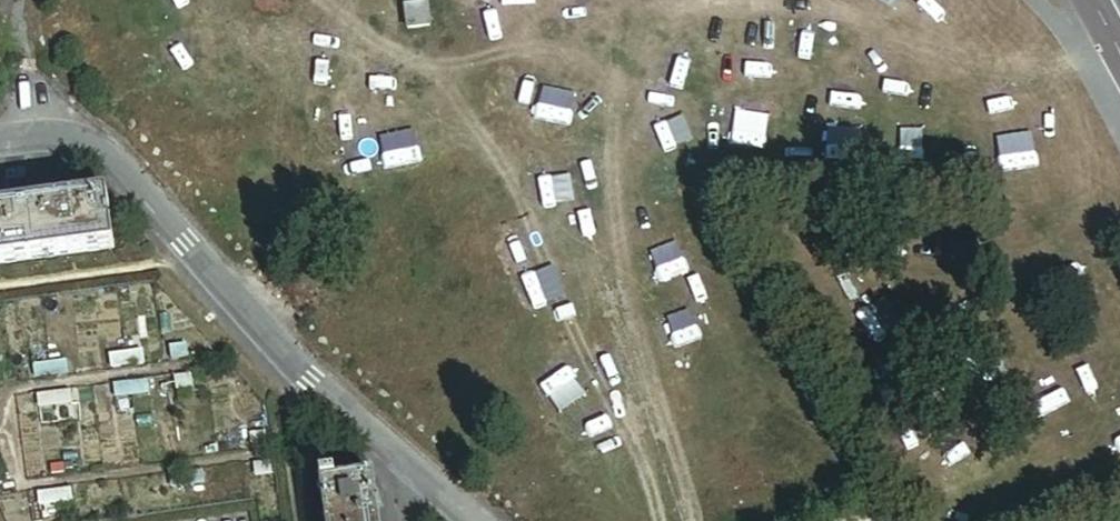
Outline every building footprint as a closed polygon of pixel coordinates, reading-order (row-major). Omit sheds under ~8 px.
[(427,5),(404,8),(407,30),(429,27),(427,5)] [(0,211),(0,266),(114,251),(106,197),(0,211)] [(320,482),(325,520),(379,520),(374,481),(337,486),(336,480),(320,482)]
